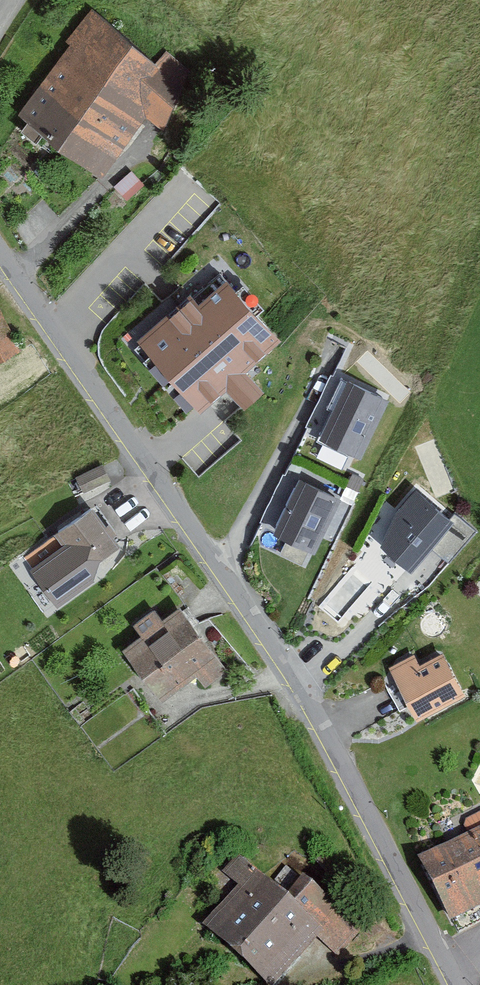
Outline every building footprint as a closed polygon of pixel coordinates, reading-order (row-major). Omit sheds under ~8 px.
[(215,86),(96,5),(21,115),(108,174),(144,120),(177,142),(215,86)] [(222,271),(138,343),(191,404),(222,378),(243,403),(296,357),(222,271)] [(20,352),(0,298),(0,360),(20,352)] [(390,396),(347,378),(321,438),(364,456),(390,396)] [(83,488),(108,477),(102,462),(77,474),(83,488)] [(338,499),(297,481),(275,535),(316,552),(338,499)] [(450,522),(417,494),(397,517),(383,545),(411,569),(450,522)] [(98,508),(56,537),(80,573),(123,545),(98,508)] [(146,639),(127,652),(161,699),(197,673),(204,683),(223,670),(181,612),(162,625),(155,616),(138,627),(146,639)] [(418,656),(389,669),(416,729),(476,702),(453,651),(422,665),(418,656)] [(422,854),(451,915),(479,901),(479,827),(422,854)] [(209,935),(268,984),(271,984),(322,926),(244,859),(230,874),(248,890),(209,935)]
